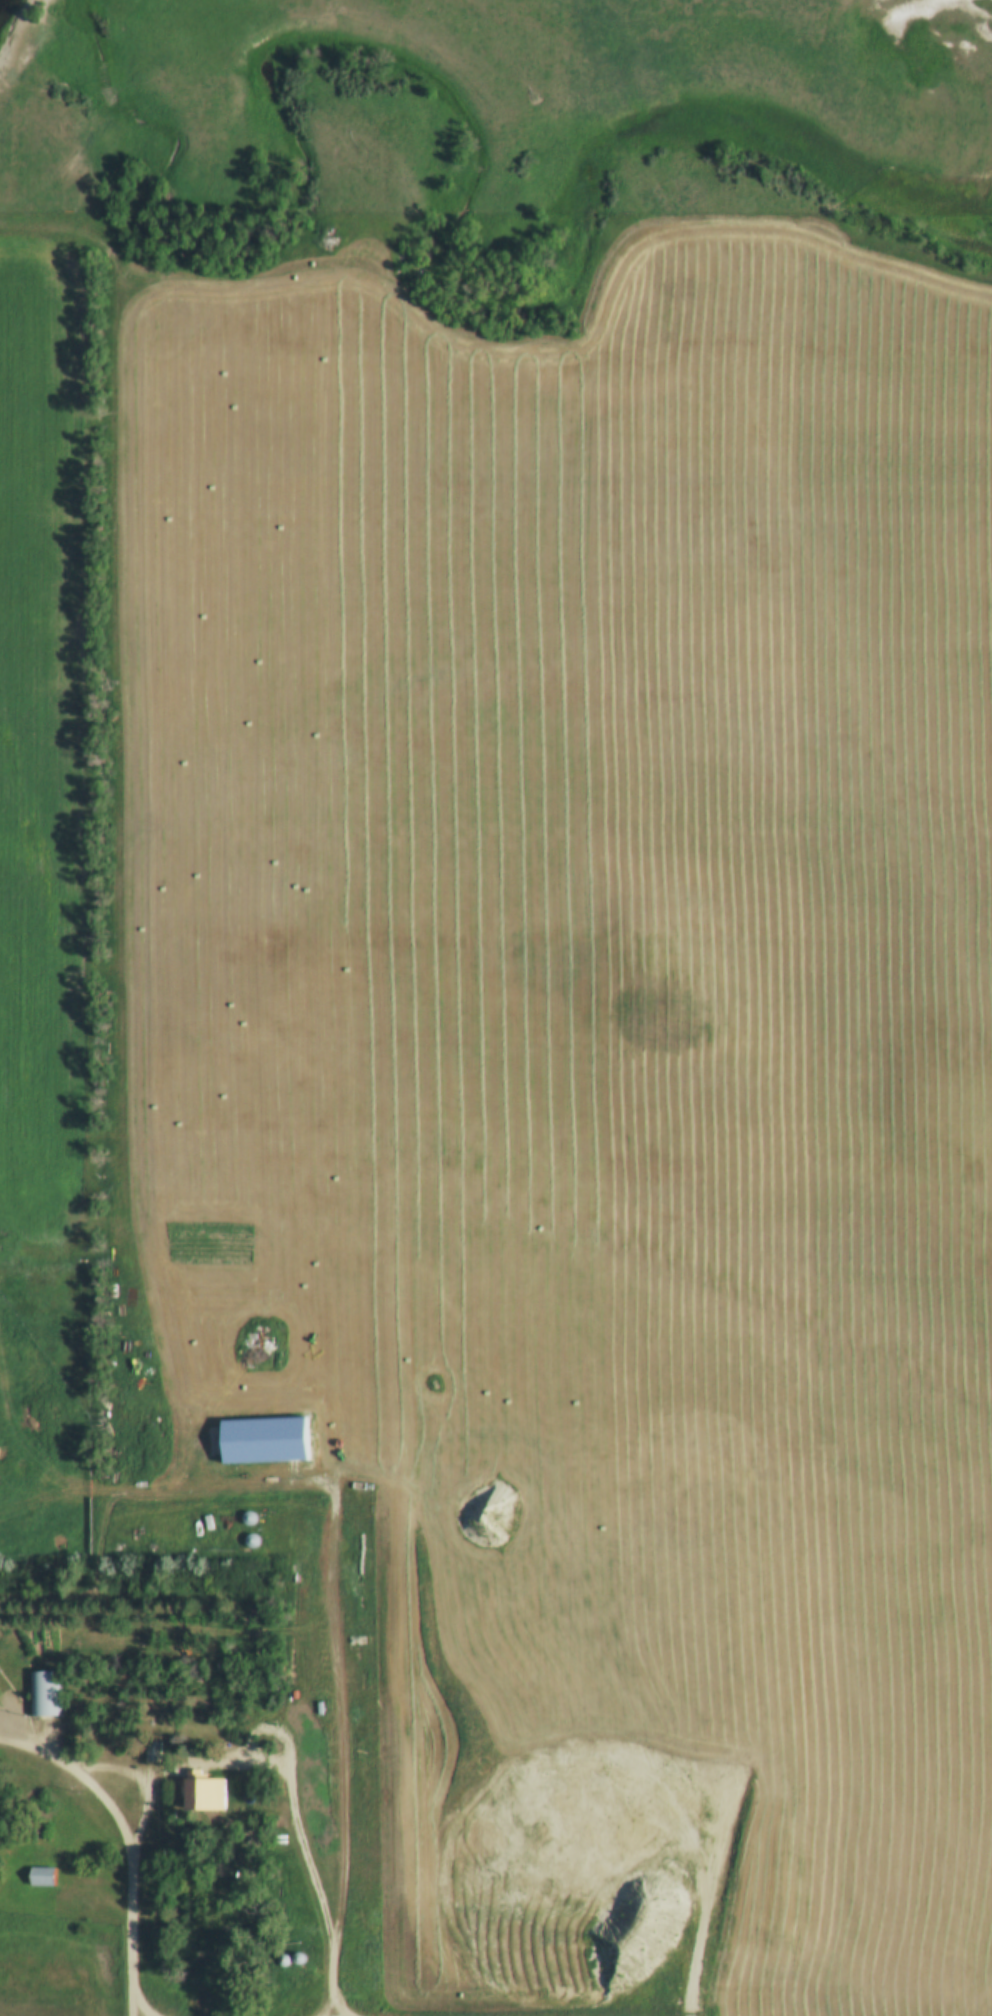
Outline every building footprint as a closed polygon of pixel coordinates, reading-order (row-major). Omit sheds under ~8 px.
[(255,1520),(251,1510),(240,1515),(245,1525),(255,1520)] [(29,1672),(30,1717),(58,1716),(58,1671),(29,1672)] [(184,1770),(184,1810),(205,1810),(205,1778),(201,1778),(201,1770),(184,1770)] [(27,1885),(54,1885),(54,1867),(27,1867),(27,1885)]
